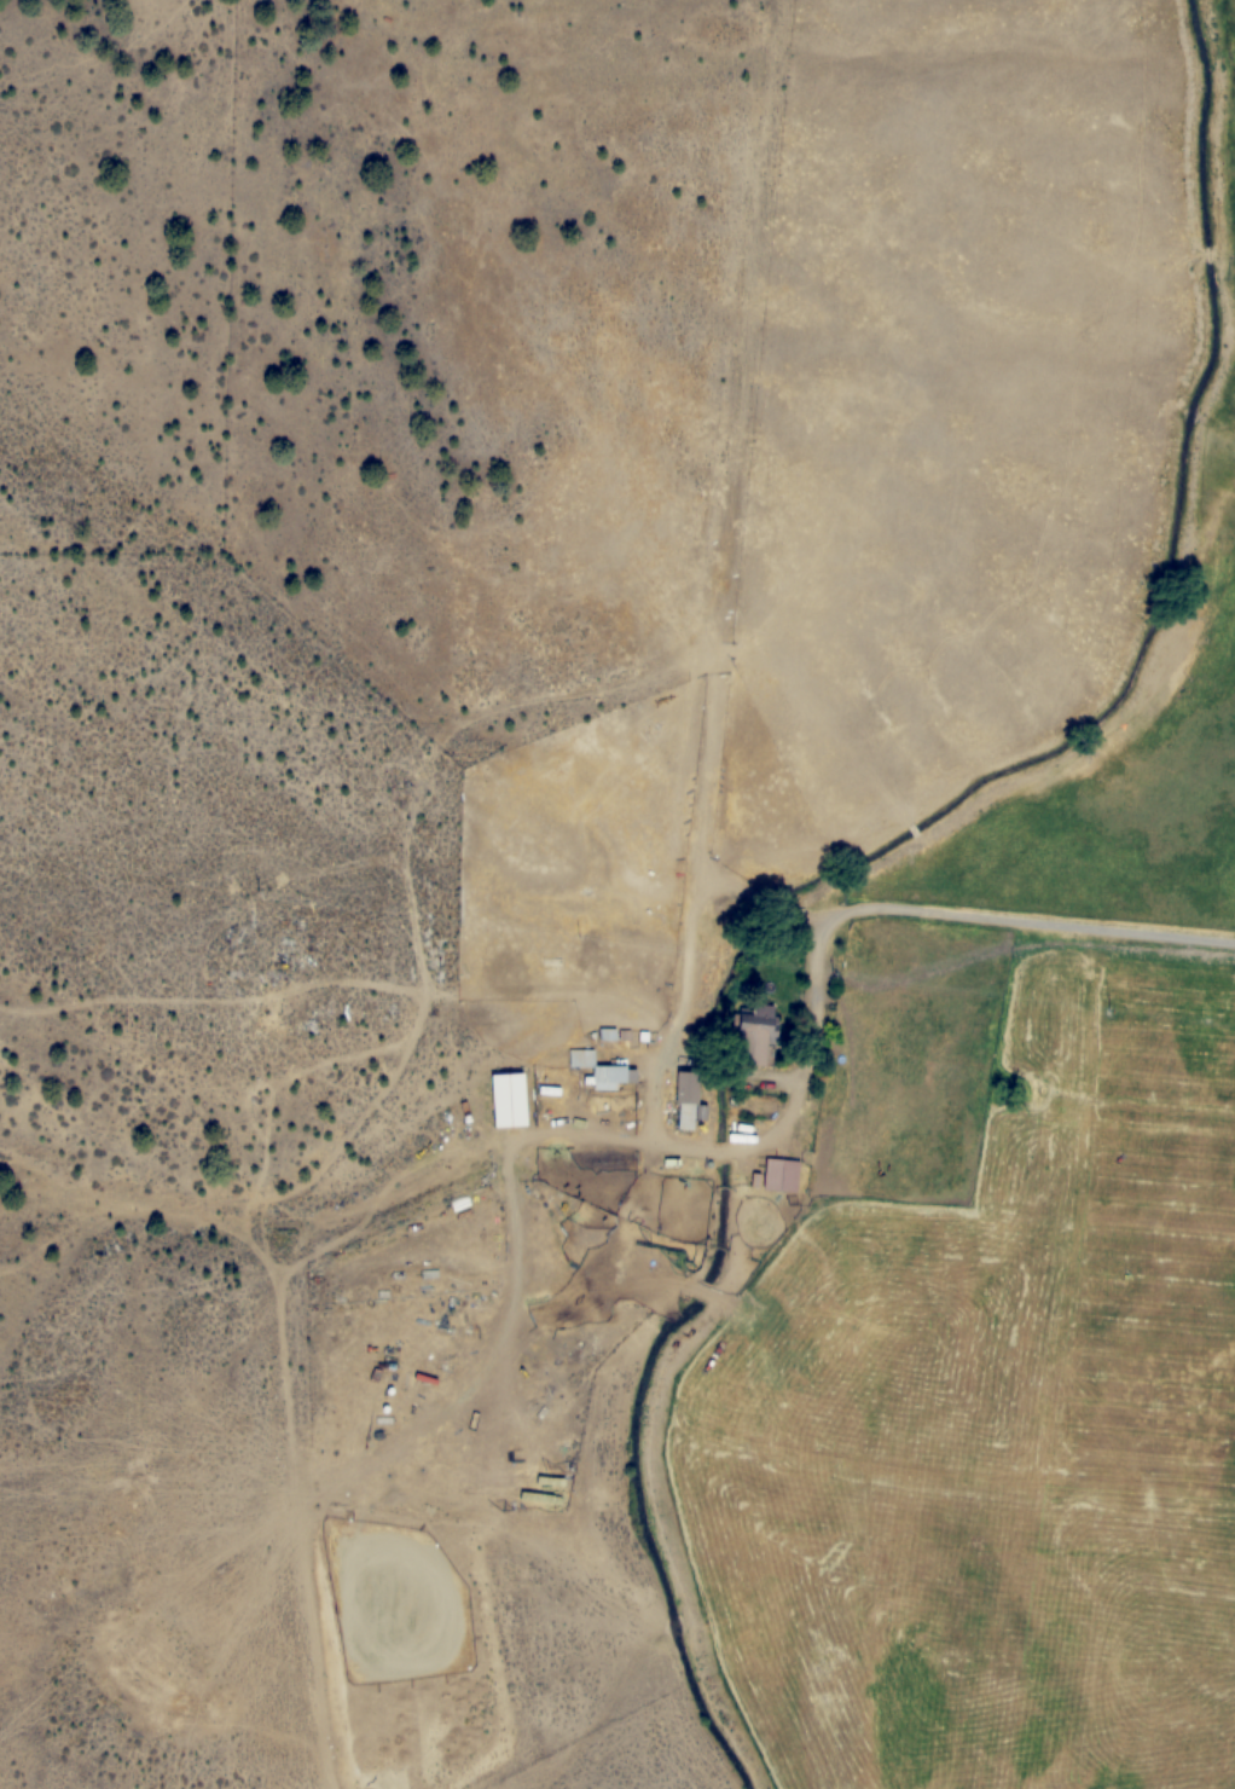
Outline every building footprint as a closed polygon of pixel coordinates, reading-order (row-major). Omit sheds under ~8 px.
[(740,1006),(741,1065),(776,1064),(775,1004),(740,1006)] [(618,1090),(618,1083),(637,1083),(636,1066),(593,1066),(593,1049),(567,1049),(568,1067),(592,1067),(592,1090),(618,1090)] [(676,1071),(676,1129),(698,1130),(698,1072),(676,1071)] [(488,1075),(491,1128),(527,1127),(524,1073),(488,1075)] [(799,1192),(800,1159),(765,1158),(765,1191),(799,1192)]
